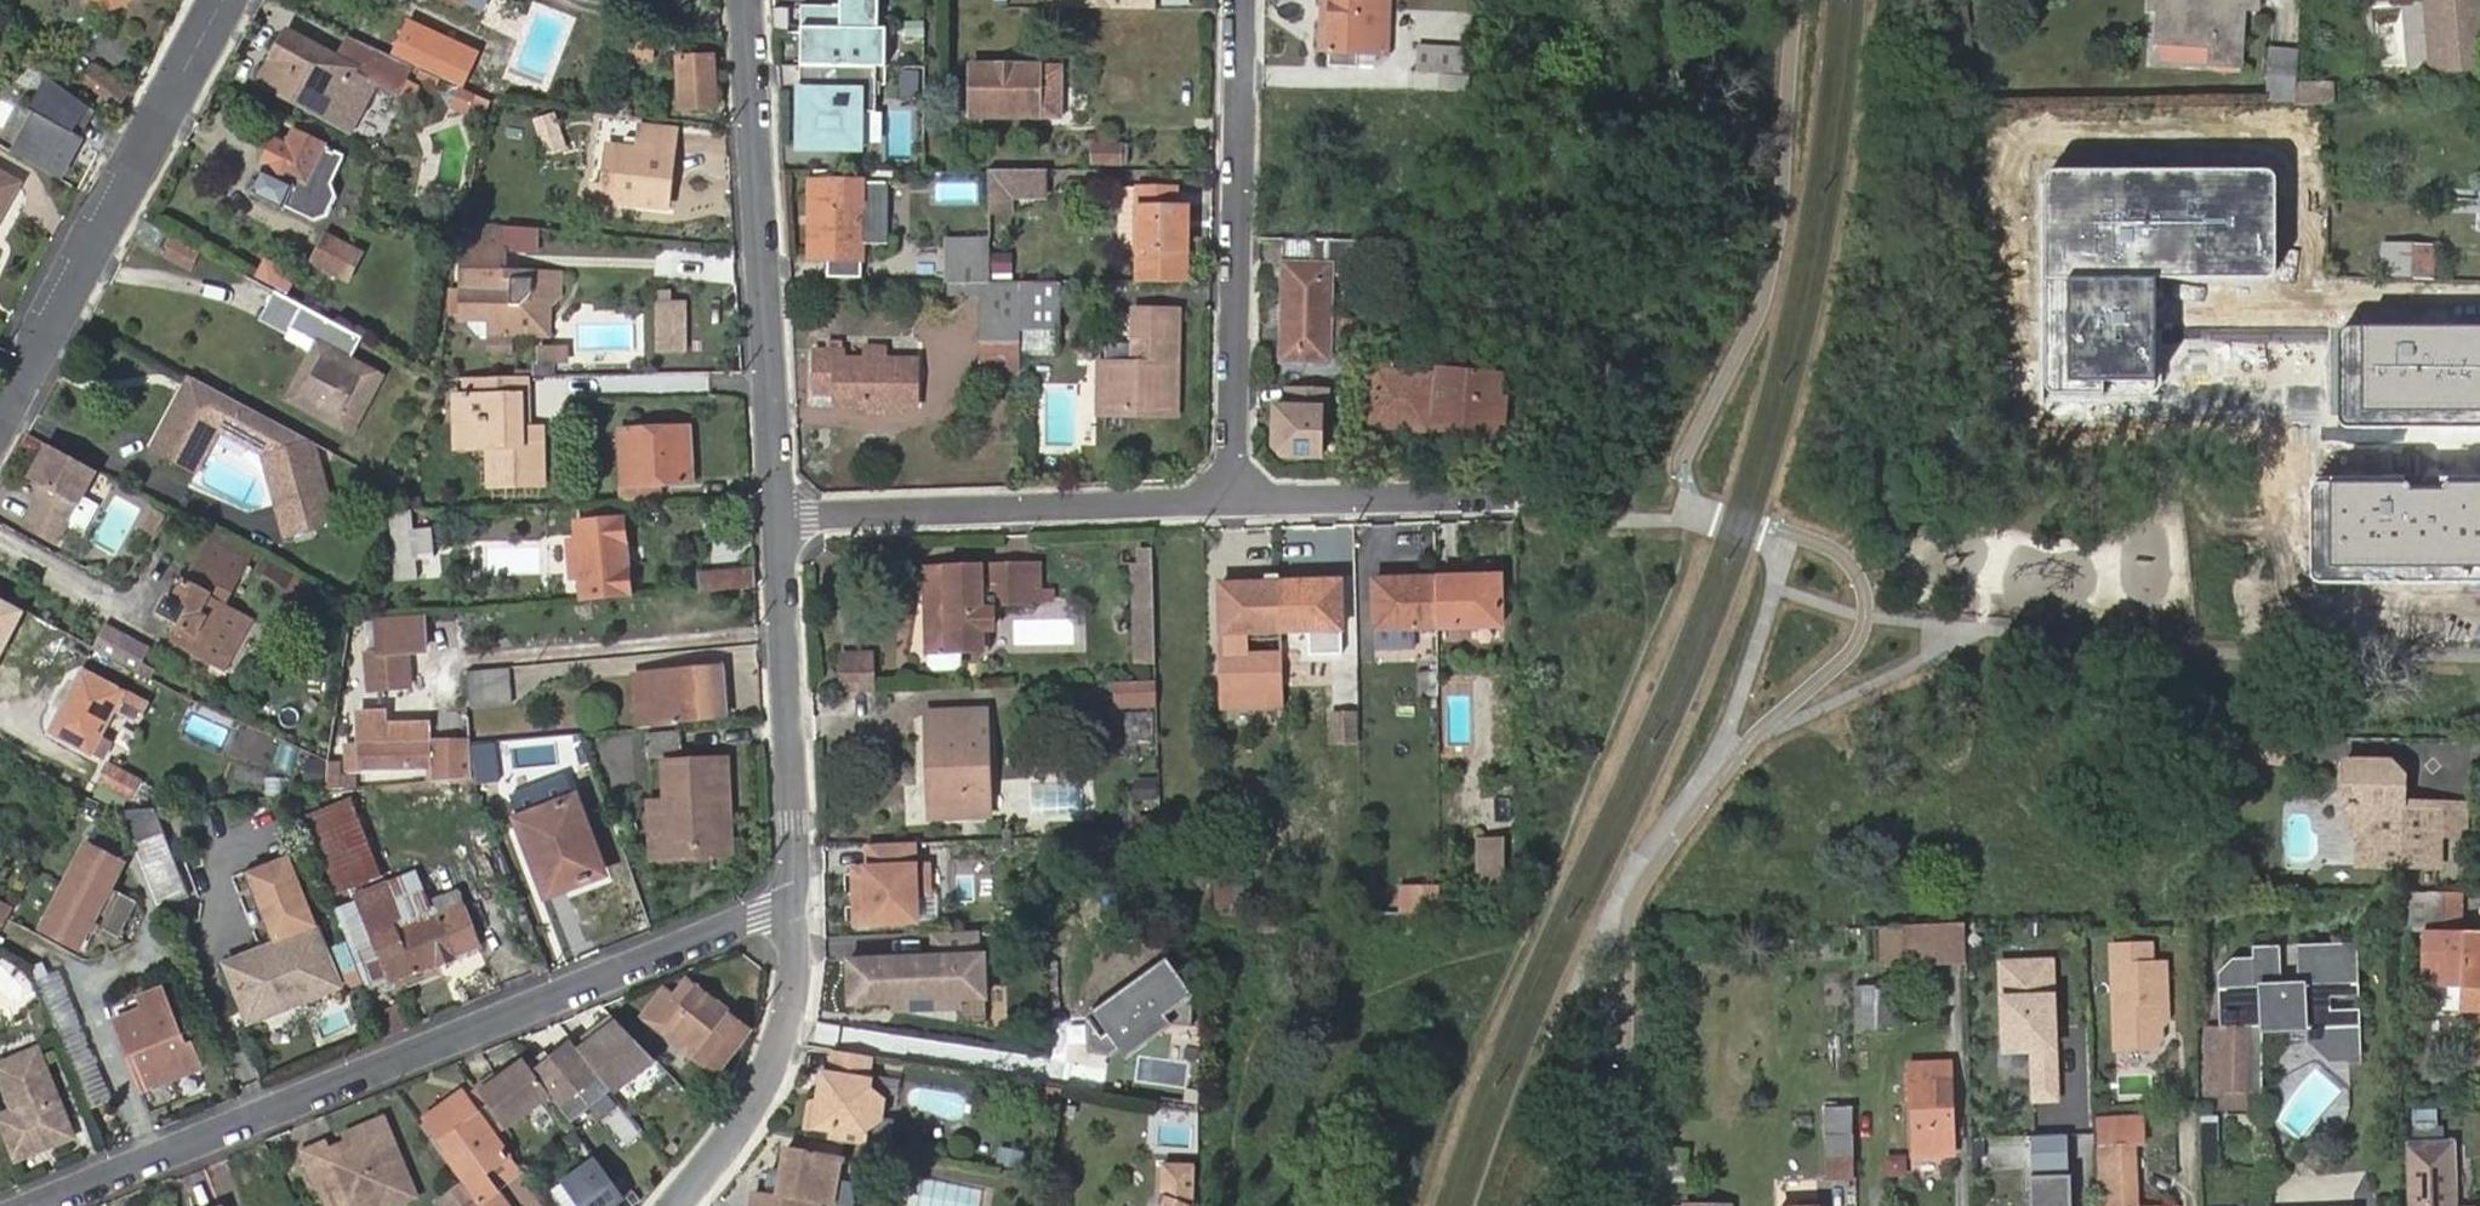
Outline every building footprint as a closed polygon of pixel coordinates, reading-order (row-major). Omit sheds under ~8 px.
[(481,15),(489,0),(454,0),(481,15)] [(842,2),(804,0),(801,62),(886,64),(888,27),(880,26),(880,0),(842,0),(842,2)] [(1377,0),(1327,0),(1323,63),(1370,67),(1371,51),(1383,51),(1384,19),(1376,19),(1377,0)] [(1376,19),(1384,19),(1385,0),(1377,0),(1376,19)] [(2150,7),(2158,8),(2156,41),(2210,45),(2209,63),(2238,65),(2243,10),(2257,11),(2258,0),(2150,0),(2150,7)] [(2430,73),(2479,69),(2479,47),(2440,51),(2435,0),(2424,0),(2430,73)] [(2440,51),(2479,47),(2479,9),(2479,0),(2435,0),(2440,51)] [(394,93),(408,64),(373,48),(347,35),(335,59),(280,33),(253,86),(348,132),(372,84),(394,93)] [(1417,44),(1415,68),(1465,72),(1467,48),(1417,44)] [(2294,84),(2297,50),(2272,47),(2267,98),(2292,100),(2294,84)] [(680,115),(682,115),(723,113),(722,100),(711,101),(709,53),(678,53),(680,115)] [(797,61),(796,80),(807,80),(806,86),(796,86),(794,140),(856,142),(856,107),(872,107),(873,64),(801,62),(797,61)] [(969,64),(969,115),(1058,116),(1058,65),(969,64)] [(110,111),(118,102),(120,98),(92,71),(81,84),(110,111)] [(2330,102),(2330,84),(2294,84),(2292,100),(2292,103),(2330,102)] [(50,98),(14,151),(56,180),(93,127),(50,98)] [(896,108),(896,153),(916,153),(917,108),(896,108)] [(609,143),(604,197),(667,202),(674,149),(660,148),(662,123),(628,121),(625,145),(609,143)] [(275,135),(257,168),(266,172),(255,193),(285,208),(287,206),(314,220),(327,216),(337,196),(333,184),(348,156),(295,128),(288,141),(275,135)] [(987,204),(1004,204),(1004,188),(1032,188),(1032,169),(987,169),(987,204)] [(2050,175),(2046,181),(2044,190),(2042,380),(2045,389),(2051,393),(2103,396),(2104,382),(2157,381),(2154,281),(2269,279),(2274,274),(2276,264),(2275,182),(2273,175),(2267,172),(2056,170),(2050,175)] [(15,181),(0,173),(0,207),(15,181)] [(859,182),(810,180),(808,253),(857,254),(858,237),(859,194),(859,182)] [(1134,250),(1134,187),(1118,186),(1117,245),(1122,250),(1134,250)] [(1134,250),(1133,279),(1182,278),(1183,222),(1171,223),(1171,203),(1172,187),(1134,187),(1134,250)] [(879,237),(880,195),(859,194),(858,237),(879,237)] [(1183,204),(1171,203),(1171,223),(1183,222),(1183,204)] [(509,265),(509,217),(481,218),(482,245),(465,245),(465,287),(465,314),(494,314),(514,314),(514,329),(540,329),(540,312),(549,302),(559,291),(559,273),(509,273),(509,265)] [(329,231),(314,260),(348,278),(363,249),(329,231)] [(987,237),(944,238),(944,281),(970,281),(976,281),(986,280),(987,237)] [(1360,275),(1363,242),(1324,240),(1324,262),(1283,262),(1280,361),(1329,362),(1334,274),(1360,275)] [(2437,276),(2437,243),(2381,242),(2381,275),(2437,276)] [(976,292),(977,308),(1016,308),(1016,280),(986,280),(976,281),(976,292)] [(1054,350),(1054,280),(1016,280),(1016,308),(1015,351),(1054,350)] [(944,281),(945,292),(976,292),(976,281),(970,281),(944,281)] [(450,315),(465,314),(465,287),(450,287),(450,315)] [(656,287),(654,347),(702,349),(704,288),(656,287)] [(273,293),(257,323),(284,337),(290,328),(300,307),(273,293)] [(550,329),(549,302),(540,312),(540,329),(550,329)] [(315,340),(282,400),(351,436),(382,376),(349,359),(358,337),(300,307),(290,328),(315,340)] [(1016,308),(977,308),(976,355),(1015,355),(1015,351),(1016,308)] [(1127,362),(1100,362),(1100,409),(1166,410),(1169,310),(1129,309),(1127,362)] [(494,330),(514,329),(514,314),(494,314),(494,330)] [(2340,338),(2341,415),(2342,423),(2346,427),(2479,427),(2479,328),(2350,327),(2343,332),(2340,338)] [(817,347),(817,392),(832,393),(832,406),(914,404),(914,359),(890,359),(890,346),(870,346),(870,359),(849,359),(849,347),(817,347)] [(976,355),(977,371),(1014,371),(1015,355),(976,355)] [(1498,370),(1431,368),(1431,374),(1429,430),(1449,430),(1448,437),(1496,439),(1498,370)] [(1431,374),(1373,372),(1372,416),(1389,416),(1388,428),(1429,430),(1431,374)] [(520,395),(519,376),(466,377),(467,396),(454,396),(456,447),(481,446),(481,486),(536,483),(536,427),(520,427),(513,428),(513,395),(520,395)] [(311,443),(187,380),(151,452),(195,474),(216,431),(262,455),(285,537),(323,524),(331,508),(311,443)] [(1332,387),(1284,387),(1283,406),(1269,406),(1268,452),(1279,464),(1321,465),(1321,430),(1331,430),(1332,387)] [(447,447),(456,447),(454,396),(446,396),(447,447)] [(1372,416),(1371,427),(1388,428),(1389,416),(1372,416)] [(628,447),(630,482),(682,479),(680,425),(618,427),(618,446),(628,447)] [(619,482),(630,482),(628,447),(618,446),(619,482)] [(91,477),(43,453),(25,488),(41,496),(21,536),(54,553),(63,534),(76,507),(91,477)] [(2311,492),(2312,570),(2313,577),(2317,582),(2477,581),(2479,578),(2479,484),(2472,483),(2321,481),(2314,486),(2311,492)] [(93,516),(76,507),(63,534),(79,543),(93,516)] [(386,511),(389,576),(409,576),(408,510),(386,511)] [(157,517),(144,511),(133,532),(146,539),(157,517)] [(606,539),(620,539),(620,514),(575,516),(575,540),(564,541),(564,565),(575,565),(575,590),(620,590),(621,562),(605,562),(606,539)] [(182,627),(173,645),(202,659),(221,623),(211,617),(216,608),(244,552),(209,534),(184,585),(174,605),(166,601),(159,616),(182,627)] [(621,562),(620,539),(606,539),(605,562),(621,562)] [(1153,659),(1150,560),(1129,560),(1131,660),(1153,659)] [(1037,597),(1036,562),(925,565),(928,648),(958,647),(981,647),(979,585),(998,584),(998,599),(1037,597)] [(696,572),(697,590),(753,586),(753,569),(696,572)] [(1433,587),(1433,578),(1414,579),(1414,587),(1433,587)] [(1433,587),(1433,625),(1497,623),(1497,578),(1433,578),(1433,587)] [(1370,626),(1433,625),(1433,587),(1414,587),(1414,579),(1370,580),(1370,626)] [(174,605),(184,585),(176,581),(166,601),(174,605)] [(1275,590),(1275,581),(1256,582),(1257,591),(1275,590)] [(1275,590),(1276,628),(1338,628),(1336,581),(1297,581),(1297,590),(1275,590)] [(1297,581),(1275,581),(1275,590),(1297,590),(1297,581)] [(1246,629),(1276,628),(1275,590),(1257,591),(1256,582),(1217,583),(1220,711),(1285,709),(1283,651),(1247,652),(1246,629)] [(0,600),(0,658),(24,613),(0,600)] [(202,659),(219,668),(242,622),(216,608),(211,617),(221,623),(202,659)] [(419,609),(373,613),(375,644),(422,641),(419,609)] [(137,667),(150,642),(105,617),(91,642),(137,667)] [(958,647),(928,648),(928,658),(934,663),(952,663),(958,656),(958,647)] [(863,651),(833,653),(835,689),(865,688),(863,651)] [(70,667),(39,728),(94,755),(102,738),(89,732),(104,703),(128,714),(135,701),(70,667)] [(648,725),(666,724),(666,721),(721,717),(720,669),(646,672),(648,725)] [(511,670),(470,672),(473,710),(513,708),(511,670)] [(634,726),(648,725),(646,672),(632,673),(634,726)] [(1157,702),(1157,677),(1115,677),(1115,702),(1157,702)] [(340,702),(340,714),(351,713),(350,702),(340,702)] [(924,818),(986,815),(981,709),(920,711),(921,730),(929,729),(931,782),(923,782),(924,818)] [(358,710),(359,745),(360,768),(429,764),(429,722),(385,722),(384,710),(358,710)] [(279,727),(273,739),(306,755),(311,743),(279,727)] [(921,730),(923,782),(931,782),(929,729),(921,730)] [(646,732),(648,757),(680,754),(679,731),(646,732)] [(360,768),(359,745),(345,745),(346,769),(360,768)] [(647,803),(649,843),(692,841),(692,856),(719,854),(716,800),(726,800),(724,760),(664,764),(665,801),(647,803)] [(102,761),(94,778),(125,793),(133,777),(102,761)] [(2357,840),(2357,868),(2437,868),(2438,806),(2400,805),(2400,777),(2388,765),(2342,765),(2342,806),(2347,806),(2347,830),(2357,840)] [(337,890),(380,872),(346,792),(303,810),(337,890)] [(519,814),(549,895),(603,874),(575,794),(519,814)] [(728,853),(726,800),(716,800),(719,854),(728,853)] [(159,804),(123,807),(161,905),(194,893),(159,804)] [(2468,806),(2438,806),(2437,868),(2468,868),(2468,806)] [(1478,871),(1506,871),(1506,832),(1478,832),(1478,871)] [(851,859),(851,921),(935,921),(935,856),(917,856),(917,838),(865,838),(865,859),(851,859)] [(692,841),(649,843),(650,858),(692,856),(692,841)] [(119,865),(83,847),(39,932),(75,950),(88,925),(115,939),(133,904),(106,889),(119,865)] [(272,946),(228,963),(246,1011),(304,988),(309,999),(341,986),(289,854),(243,872),(272,946)] [(1242,888),(1242,901),(1277,902),(1277,890),(1242,888)] [(2403,893),(2403,927),(2445,926),(2443,893),(2403,893)] [(1363,895),(1363,908),(1431,909),(1432,897),(1363,895)] [(374,934),(393,984),(480,949),(459,898),(401,919),(403,923),(374,934)] [(0,908),(0,928),(8,912),(0,908)] [(1931,920),(1900,921),(1900,959),(1932,957),(1931,920)] [(984,931),(929,933),(929,954),(843,957),(845,1006),(987,1001),(984,931)] [(2425,996),(2479,997),(2479,935),(2426,934),(2425,996)] [(2152,942),(2114,944),(2117,1047),(2153,1046),(2162,1037),(2161,1002),(2168,1001),(2167,961),(2153,962),(2152,942)] [(2276,985),(2276,953),(2257,953),(2257,960),(2238,960),(2227,971),(2227,986),(2224,986),(2224,1009),(2217,1008),(2217,1031),(2201,1032),(2201,1057),(2203,1057),(2203,1093),(2219,1093),(2219,1087),(2237,1087),(2237,1064),(2245,1063),(2244,1024),(2260,1024),(2260,1029),(2302,1029),(2302,1024),(2310,1024),(2310,1042),(2326,1057),(2347,1057),(2346,1011),(2328,1011),(2328,999),(2346,999),(2345,957),(2300,958),(2300,986),(2276,985)] [(2054,958),(2002,959),(2004,1044),(2035,1044),(2037,1096),(2058,1095),(2054,958)] [(1190,996),(1164,960),(1086,1015),(1087,1052),(1108,1056),(1117,1050),(1124,1059),(1171,1026),(1163,1015),(1190,996)] [(121,1109),(60,968),(35,979),(95,1120),(121,1109)] [(661,1016),(655,1025),(713,1072),(745,1032),(687,985),(673,1003),(662,995),(651,1008),(661,1016)] [(251,1021),(309,999),(304,988),(246,1011),(251,1021)] [(1855,989),(1857,1030),(1894,1029),(1893,988),(1855,989)] [(118,1023),(144,1089),(202,1067),(193,1043),(184,1046),(164,990),(139,999),(144,1013),(118,1023)] [(659,1057),(612,1014),(591,1032),(594,1035),(580,1047),(603,1072),(605,1074),(620,1092),(659,1057)] [(594,1035),(591,1032),(578,1045),(580,1047),(594,1035)] [(578,1045),(575,1041),(554,1058),(547,1049),(530,1062),(554,1093),(563,1104),(603,1072),(580,1047),(578,1045)] [(11,1163),(71,1138),(35,1051),(0,1065),(0,1086),(11,1113),(0,1117),(0,1136),(11,1163)] [(877,1060),(825,1051),(816,1104),(808,1108),(805,1131),(829,1134),(828,1142),(863,1148),(865,1131),(880,1121),(883,1103),(872,1092),(877,1060)] [(496,1071),(477,1085),(481,1091),(508,1126),(554,1093),(530,1062),(527,1057),(499,1076),(496,1071)] [(1902,1062),(1904,1151),(1933,1150),(1933,1136),(1945,1135),(1943,1062),(1902,1062)] [(464,1096),(468,1101),(481,1091),(477,1085),(464,1096)] [(587,1128),(623,1099),(611,1085),(575,1114),(587,1128)] [(2242,1103),(2243,1086),(2237,1087),(2219,1087),(2219,1093),(2219,1103),(2242,1103)] [(508,1126),(481,1091),(468,1101),(481,1119),(494,1136),(508,1126)] [(426,1118),(449,1151),(444,1156),(480,1205),(508,1205),(494,1186),(483,1170),(507,1153),(481,1119),(468,1101),(464,1096),(461,1092),(426,1118)] [(303,1151),(318,1188),(321,1186),(329,1205),(333,1205),(345,1201),(347,1205),(401,1205),(412,1201),(415,1193),(384,1117),(345,1134),(349,1145),(339,1150),(333,1147),(328,1149),(325,1142),(303,1151)] [(2098,1119),(2100,1205),(2136,1205),(2134,1143),(2144,1144),(2143,1119),(2098,1119)] [(1849,1179),(1848,1133),(1824,1134),(1825,1178),(1849,1179)] [(1945,1150),(1945,1135),(1933,1136),(1933,1150),(1945,1150)] [(2065,1135),(2032,1136),(2034,1169),(2053,1168),(2061,1168),(2065,1168),(2065,1135)] [(749,1194),(747,1205),(808,1205),(811,1205),(848,1205),(855,1169),(840,1166),(841,1160),(782,1150),(776,1172),(766,1171),(762,1176),(760,1190),(762,1196),(749,1194)] [(631,1191),(630,1189),(618,1175),(601,1152),(567,1178),(589,1205),(611,1205),(631,1191)] [(494,1186),(518,1169),(507,1153),(483,1170),(494,1186)] [(2448,1154),(2404,1155),(2406,1205),(2449,1205),(2448,1154)] [(1162,1165),(1162,1193),(1157,1205),(1190,1205),(1191,1204),(1191,1165),(1162,1165)] [(639,1181),(627,1167),(618,1175),(630,1189),(639,1181)] [(2072,1174),(2061,1174),(2054,1175),(2031,1176),(2031,1203),(2036,1203),(2036,1205),(2073,1205),(2072,1174)] [(438,1199),(443,1205),(460,1205),(470,1199),(459,1183),(438,1199)]
